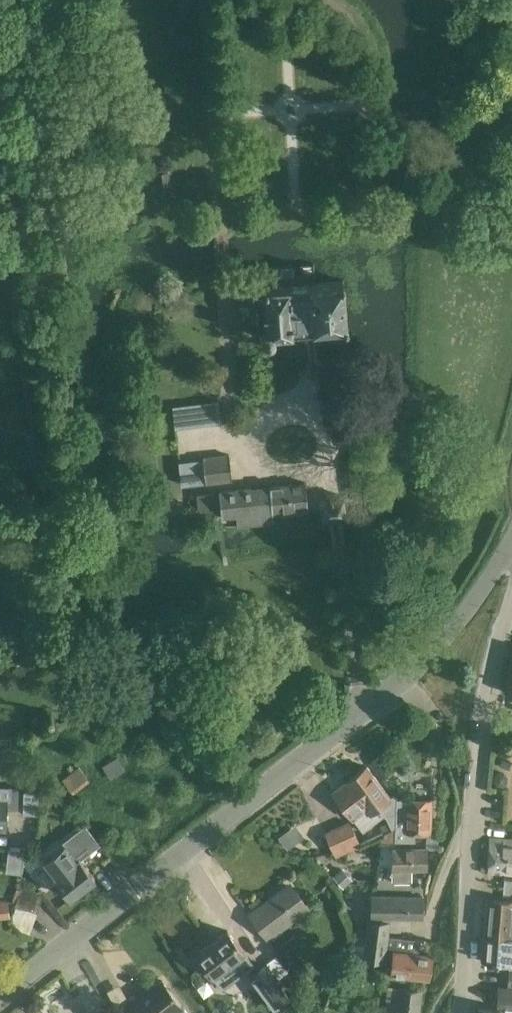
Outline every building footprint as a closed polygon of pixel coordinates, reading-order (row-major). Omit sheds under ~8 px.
[(354,43),(341,44),(342,59),(355,58),(354,43)] [(168,172),(155,173),(156,188),(170,187),(168,172)] [(261,332),(261,333),(261,335),(261,337),(262,338),(264,340),(266,340),(268,340),(272,340),(273,338),(275,336),(275,333),(275,332),(296,330),(311,329),(312,328),(347,325),(346,320),(344,281),(308,285),(307,284),(293,285),(290,286),(266,288),(269,327),(268,326),(267,327),(265,327),(264,327),(263,328),(261,332)] [(229,453),(202,456),(205,483),(232,480),(229,453)] [(198,515),(221,512),(221,514),(236,513),(237,524),(273,521),(272,510),(307,507),(305,482),(219,491),(196,493),(198,515)] [(331,498),(320,499),(323,518),(334,516),(346,514),(343,496),(331,498)] [(13,534),(13,521),(0,522),(0,534),(13,534)] [(504,691),(511,693),(511,651),(504,691)] [(381,755),(371,763),(379,772),(388,764),(381,755)] [(110,779),(125,769),(117,757),(102,766),(110,779)] [(73,794),(90,781),(78,766),(62,779),(73,794)] [(396,799),(393,795),(390,797),(366,766),(345,782),(333,791),(353,818),(363,831),(384,816),(391,829),(381,834),(381,841),(396,842),(396,799)] [(49,782),(41,788),(50,798),(57,791),(49,782)] [(6,830),(7,800),(17,801),(17,785),(0,785),(0,830),(6,830)] [(414,842),(415,832),(430,833),(431,800),(396,799),(393,795),(396,799),(396,842),(414,842)] [(350,820),(324,831),(334,856),(361,845),(350,820)] [(76,898),(84,892),(82,888),(94,878),(79,859),(100,843),(85,824),(63,842),(68,848),(46,865),(55,876),(54,876),(71,897),(72,896),(76,898)] [(489,872),(511,874),(511,839),(490,838),(489,872)] [(424,870),(425,849),(392,849),(392,880),(412,880),(412,869),(424,870)] [(282,921),(285,925),(308,908),(293,887),(276,900),(272,896),(249,913),(265,933),(282,921)] [(20,889),(15,905),(37,912),(42,896),(20,889)] [(365,935),(389,936),(390,921),(390,918),(421,919),(422,897),(372,896),(371,917),(367,917),(365,935)] [(483,935),(511,937),(511,901),(486,898),(483,935)] [(0,900),(0,918),(10,917),(8,900),(0,900)] [(227,930),(196,954),(212,975),(214,978),(221,987),(252,964),(243,951),(227,930)] [(430,957),(419,955),(421,940),(389,936),(365,935),(365,936),(356,935),(353,957),(386,961),(387,952),(395,952),(392,974),(427,978),(430,957)] [(481,961),(510,963),(507,986),(511,986),(511,938),(511,937),(483,935),(481,961)] [(263,963),(248,974),(275,1010),(290,999),(263,963)] [(181,1006),(182,1006),(162,980),(142,996),(140,993),(128,1002),(136,1012),(186,1012),(181,1006)] [(507,986),(498,986),(497,1009),(478,1008),(477,1012),(511,1012),(511,986),(507,986)] [(398,989),(388,989),(387,1000),(386,1000),(385,1012),(420,1012),(422,990),(398,987),(398,989)]
